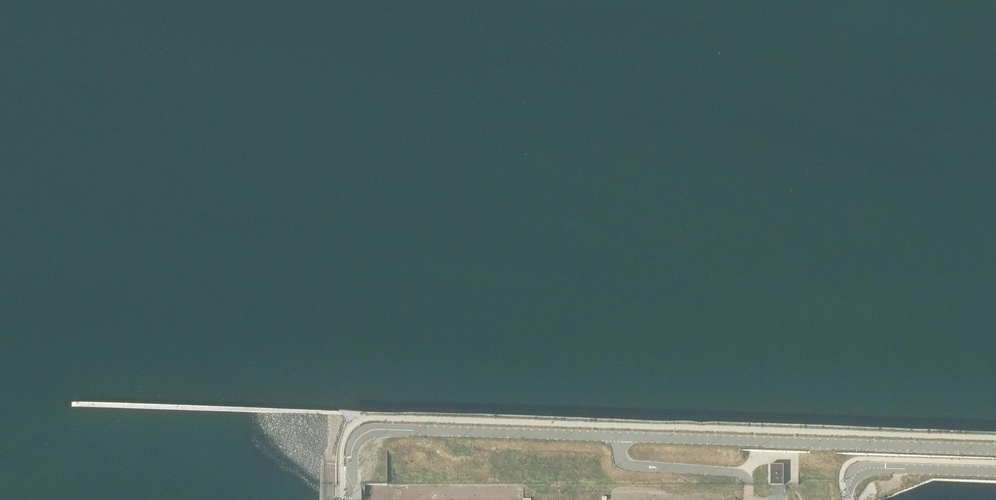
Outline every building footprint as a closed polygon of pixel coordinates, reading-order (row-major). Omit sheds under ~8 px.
[(783,464),(770,464),(770,485),(783,485),(783,484),(783,464)] [(404,494),(396,490),(392,499),(401,499),(404,494)] [(801,490),(794,494),(797,499),(806,499),(801,490)]
